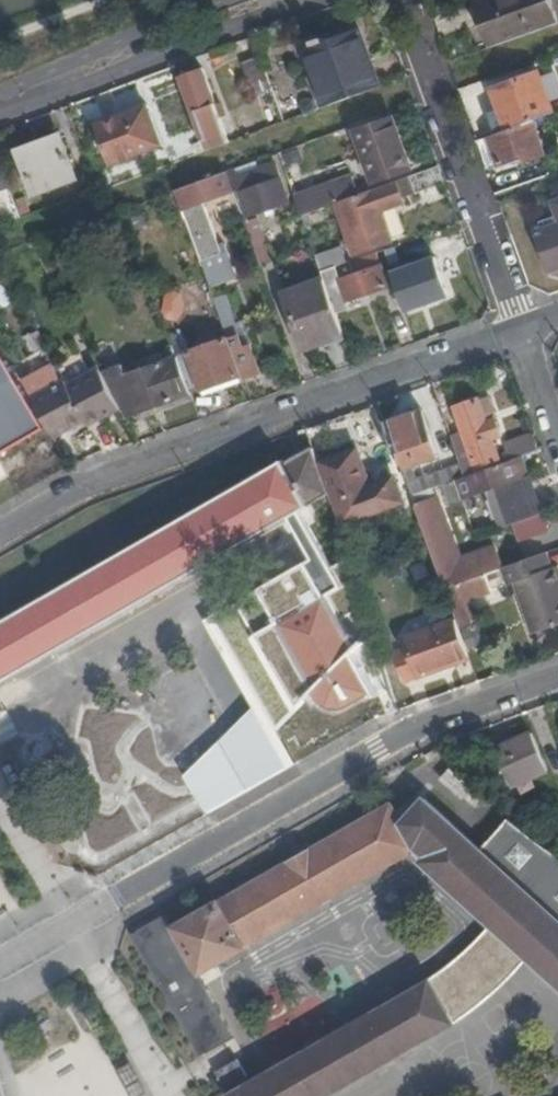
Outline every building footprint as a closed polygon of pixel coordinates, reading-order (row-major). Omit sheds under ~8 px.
[(492,48),(557,25),(557,24),(557,18),(552,0),(480,0),(476,2),(492,48)] [(331,105),(380,87),(358,29),(305,49),(326,107),(331,105)] [(277,103),(261,57),(244,64),(261,109),(277,103)] [(210,140),(213,148),(229,142),(202,70),(185,76),(203,126),(198,127),(204,142),(210,140)] [(533,120),(544,116),(555,112),(540,72),(493,88),(507,129),(533,120)] [(96,122),(112,163),(163,144),(146,102),(96,122)] [(379,117),(355,126),(375,182),(412,169),(394,118),(382,122),(379,117)] [(507,129),(489,136),(499,165),(523,157),(524,162),(544,155),(533,120),(507,129)] [(22,153),(37,194),(78,180),(64,140),(22,153)] [(234,169),(227,172),(234,189),(240,187),(251,216),(290,202),(275,164),(237,177),(234,169)] [(227,172),(177,191),(203,263),(224,255),(204,201),(234,190),(234,189),(227,172)] [(400,199),(417,193),(410,176),(395,181),(400,199)] [(317,191),(323,207),(335,203),(359,194),(353,178),(317,191)] [(359,194),(335,203),(355,254),(393,241),(383,215),(379,206),(385,204),(400,199),(395,181),(359,194)] [(234,190),(244,218),(251,216),(240,187),(234,189),(234,190)] [(296,198),(302,215),(316,209),(323,207),(317,191),(296,198)] [(379,206),(383,215),(388,212),(385,204),(379,206)] [(543,229),(557,223),(557,217),(541,223),(543,229)] [(246,223),(256,249),(267,245),(257,219),(246,223)] [(557,268),(557,223),(543,229),(537,231),(551,270),(557,268)] [(322,272),(325,280),(337,313),(350,308),(348,301),(389,286),(377,254),(352,263),(356,275),(347,278),(344,272),(339,274),(336,267),(322,272)] [(336,258),(319,264),(322,272),(336,267),(339,266),(336,258)] [(436,259),(393,274),(407,312),(449,297),(436,259)] [(3,272),(0,274),(0,310),(16,304),(3,272)] [(206,297),(214,294),(208,276),(199,279),(206,297)] [(307,347),(344,333),(337,313),(325,280),(287,293),(307,347)] [(160,296),(170,322),(190,314),(181,289),(160,296)] [(179,359),(192,393),(204,388),(207,396),(228,388),(225,381),(240,375),(228,339),(230,338),(224,321),(216,300),(214,294),(206,297),(211,310),(222,340),(190,352),(191,354),(179,359)] [(230,338),(245,381),(262,375),(251,345),(245,347),(226,297),(216,300),(224,321),(230,338)] [(43,427),(0,353),(0,453),(43,427)] [(122,409),(126,417),(192,394),(192,393),(179,359),(178,358),(126,376),(121,365),(102,373),(122,409)] [(28,392),(50,429),(85,417),(88,422),(122,409),(102,373),(101,370),(66,383),(63,378),(27,391),(28,392)] [(488,397),(479,400),(487,423),(495,420),(488,397)] [(465,432),(452,437),(463,467),(466,476),(476,473),(521,458),(541,451),(534,433),(506,443),(509,452),(500,456),(494,440),(501,437),(495,420),(487,423),(479,400),(456,408),(465,432)] [(422,412),(386,425),(406,479),(412,496),(456,480),(466,476),(463,467),(426,479),(417,482),(412,467),(421,464),(439,458),(422,412)] [(313,448),(285,464),(282,461),(200,508),(67,584),(0,622),(0,682),(121,613),(189,574),(273,526),(291,515),(301,532),(332,591),(347,583),(317,526),(329,520),(321,498),(329,493),(328,490),(319,465),(313,448)] [(358,451),(319,465),(328,490),(329,493),(333,503),(343,499),(350,520),(403,500),(395,479),(370,488),(358,451)] [(31,466),(22,452),(3,464),(0,460),(0,484),(31,466)] [(466,476),(456,480),(464,500),(489,491),(502,528),(515,523),(540,514),(521,458),(476,473),(466,476)] [(426,479),(421,464),(412,467),(417,482),(426,479)] [(445,589),(486,574),(501,569),(494,549),(463,560),(441,497),(416,507),(425,532),(428,542),(445,588),(445,589)] [(547,531),(541,513),(540,514),(515,523),(521,541),(547,531)] [(291,515),(273,526),(315,600),(326,595),(332,591),(301,532),(291,515)] [(396,542),(399,552),(428,542),(425,532),(396,542)] [(547,552),(503,568),(510,586),(516,584),(534,632),(557,624),(557,565),(553,567),(547,552)] [(445,589),(459,628),(472,623),(465,602),(493,592),(486,574),(445,589)] [(326,595),(315,600),(277,621),(314,688),(304,696),(306,698),(310,695),(317,703),(319,701),(324,707),(335,710),(352,707),(376,693),(378,696),(380,695),(356,651),(365,642),(363,640),(361,641),(351,633),(348,636),(326,595)] [(467,661),(453,620),(403,638),(408,651),(394,657),(404,683),(467,661)] [(371,712),(374,719),(375,718),(386,714),(383,708),(371,712)] [(548,768),(532,732),(495,748),(511,785),(549,770),(548,768)] [(17,752),(34,785),(65,769),(48,736),(17,752)] [(451,768),(442,778),(462,795),(471,786),(451,768)] [(93,836),(188,781),(181,770),(86,825),(93,836)] [(205,810),(188,781),(93,836),(109,864),(205,810)] [(557,985),(557,857),(510,820),(483,850),(425,798),(415,808),(410,801),(394,811),(390,804),(303,854),(295,859),(231,895),(217,903),(176,926),(179,931),(175,933),(164,913),(130,932),(205,1053),(233,1037),(193,965),(197,962),(201,969),(415,847),(423,854),(419,860),(490,924),(526,957),(557,985)] [(511,973),(526,957),(490,924),(471,945),(450,963),(475,1005),(511,973)] [(475,1005),(450,963),(427,978),(250,1079),(236,1057),(214,1070),(228,1093),(230,1095),(321,1095),(459,1015),(475,1005)]
